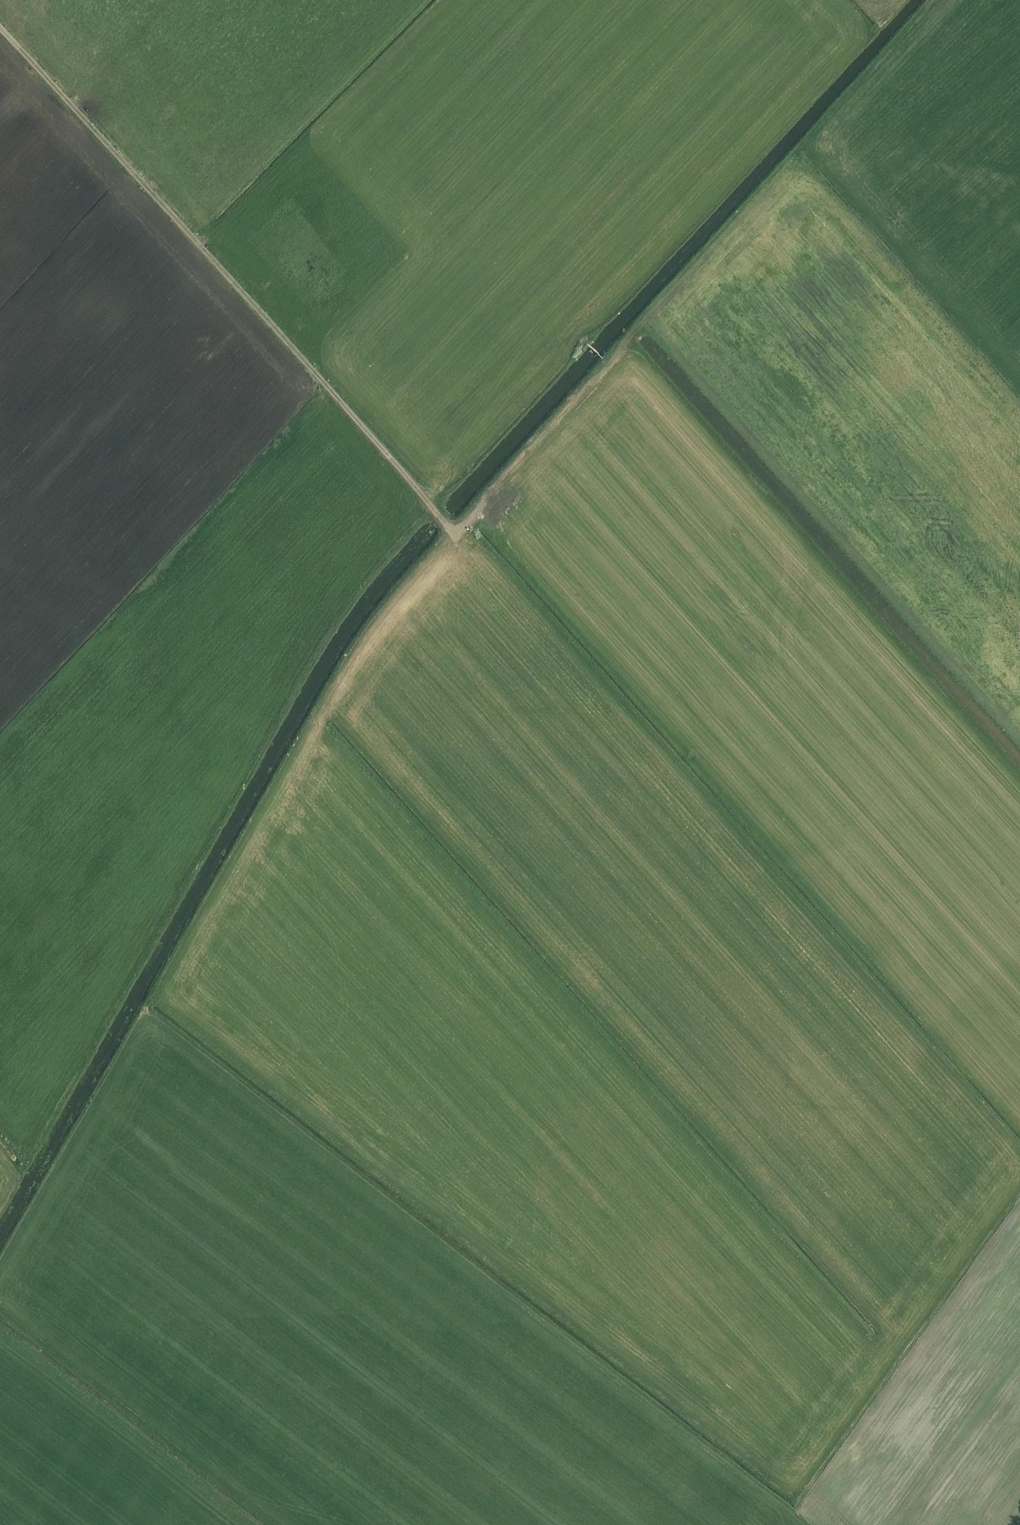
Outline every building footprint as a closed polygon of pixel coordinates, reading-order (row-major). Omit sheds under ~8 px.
[(576,358),(580,355),(575,349),(571,352),(576,358)]
